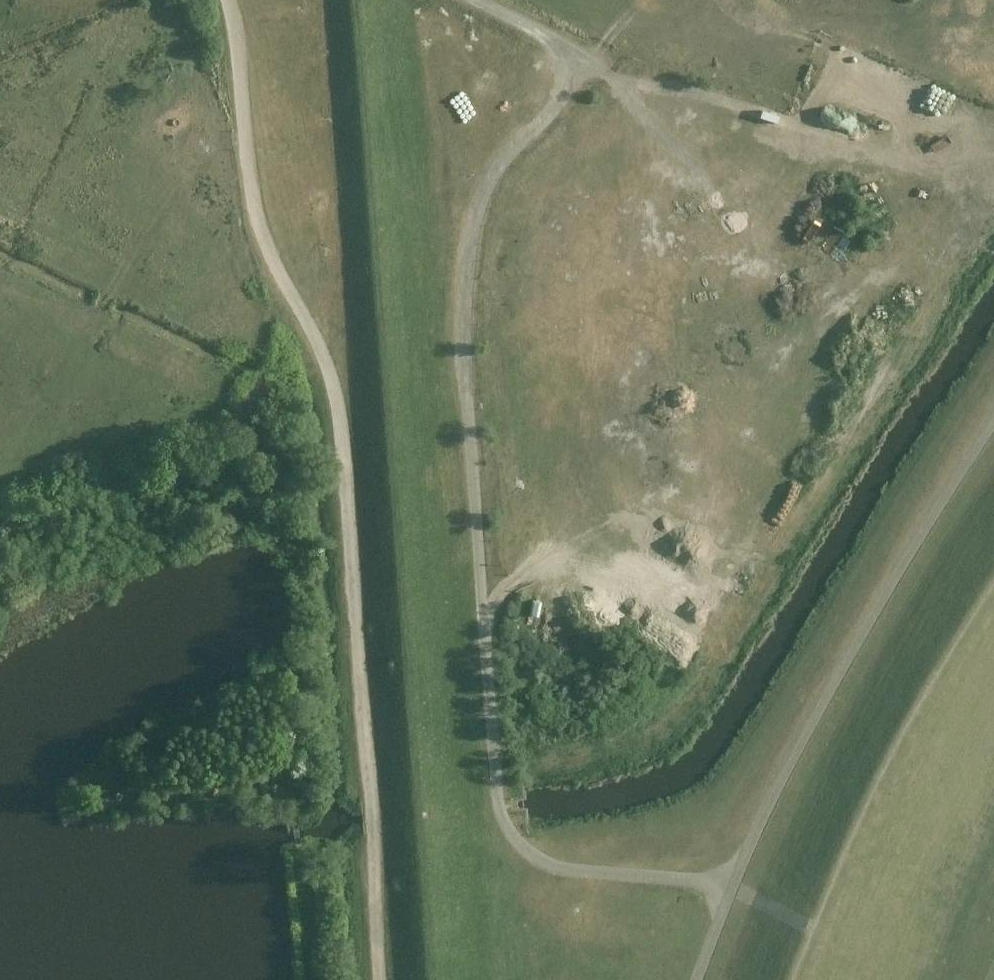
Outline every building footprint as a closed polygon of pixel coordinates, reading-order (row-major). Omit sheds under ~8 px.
[(793,210),(811,215),(817,197),(815,196),(819,183),(803,179),(793,210)]
